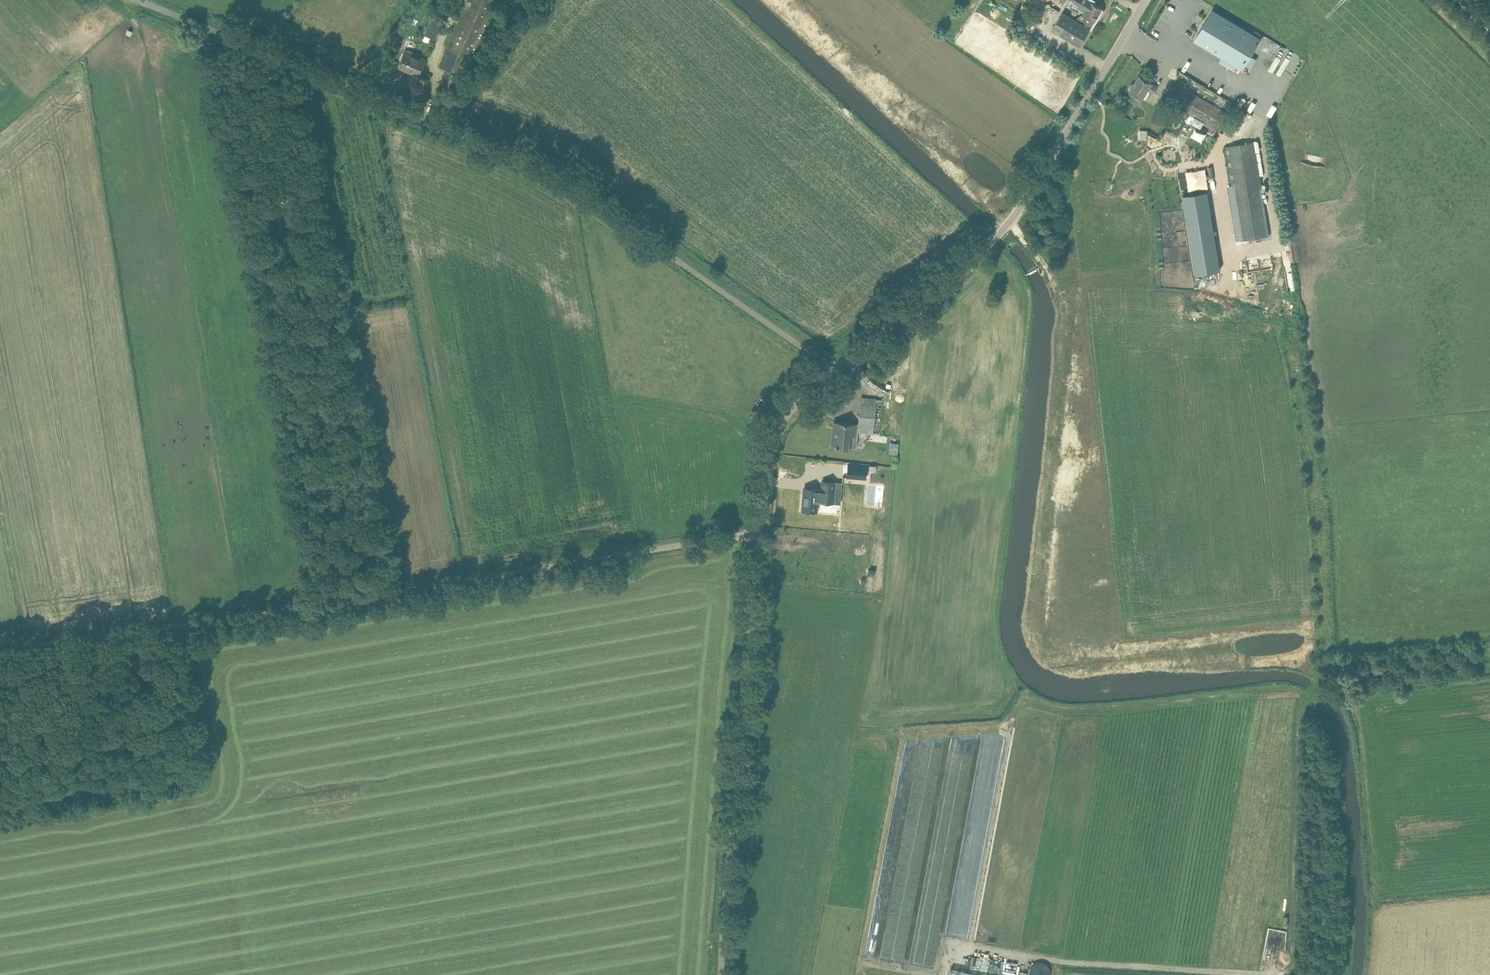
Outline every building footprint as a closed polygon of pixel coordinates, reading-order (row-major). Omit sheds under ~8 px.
[(439,66),(463,76),(496,0),(468,0),(439,66)] [(1051,28),(1080,46),(1091,28),(1090,28),(1094,21),(1094,22),(1098,16),(1099,16),(1101,16),(1104,12),(1103,10),(1102,9),(1103,8),(1090,0),(1074,0),(1073,1),(1073,0),(1068,0),(1067,2),(1078,9),(1080,5),(1086,9),(1082,15),(1085,17),(1082,23),(1062,11),(1051,28)] [(1213,10),(1195,40),(1242,68),(1245,64),(1251,68),(1256,59),(1250,55),(1260,38),(1213,10)] [(433,13),(423,34),(435,39),(444,18),(433,13)] [(405,51),(398,67),(407,71),(407,70),(411,72),(418,75),(425,60),(418,57),(418,54),(414,53),(412,54),(411,51),(408,50),(405,51)] [(1284,76),(1294,60),(1284,53),(1276,65),(1282,69),(1280,73),(1284,76)] [(1148,89),(1154,92),(1158,86),(1139,75),(1134,84),(1133,83),(1131,84),(1129,88),(1129,89),(1131,90),(1130,91),(1143,98),(1148,89)] [(1219,131),(1229,115),(1175,82),(1171,88),(1169,87),(1167,91),(1169,92),(1165,98),(1219,131)] [(1269,235),(1254,141),(1226,146),(1241,240),(1269,235)] [(1207,192),(1183,196),(1196,276),(1220,272),(1207,192)] [(1248,269),(1270,268),(1270,256),(1247,257),(1248,269)] [(855,435),(855,431),(873,433),(877,399),(861,398),(858,424),(836,422),(835,430),(832,429),(831,446),(848,448),(849,434),(855,435)] [(898,453),(898,442),(890,442),(889,453),(898,453)] [(847,465),(845,477),(864,479),(865,467),(847,465)] [(817,511),(817,503),(833,505),(835,482),(822,481),(821,489),(811,488),(810,489),(803,489),(801,510),(817,511)] [(1030,974),(1049,974),(1049,964),(1031,964),(1030,974)]
